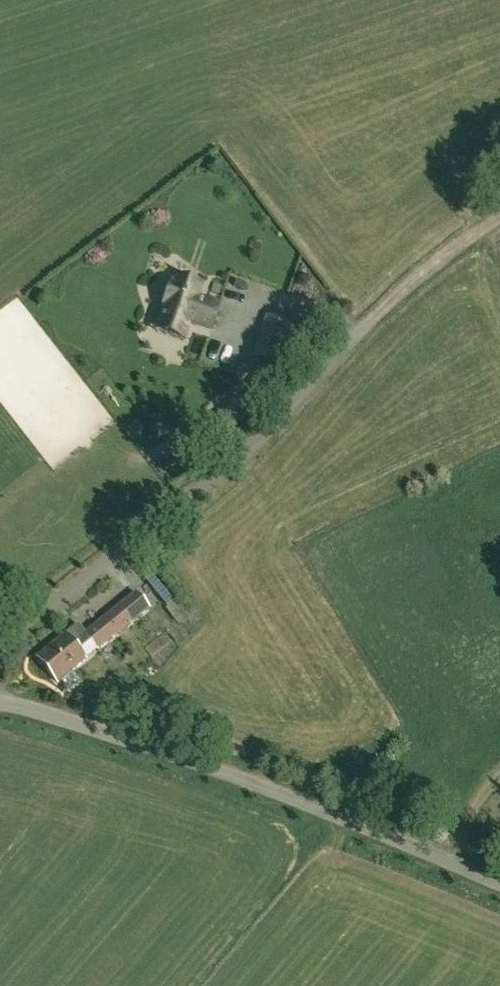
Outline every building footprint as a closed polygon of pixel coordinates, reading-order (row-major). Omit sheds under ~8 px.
[(159,321),(188,330),(190,323),(211,330),(220,305),(199,298),(202,288),(174,278),(172,282),(171,282),(163,307),(164,307),(159,321)] [(289,324),(269,317),(256,357),(276,364),(289,324)] [(155,577),(148,583),(161,600),(168,594),(155,577)] [(74,628),(36,658),(57,684),(148,612),(134,594),(103,619),(104,620),(82,637),(74,628)]
